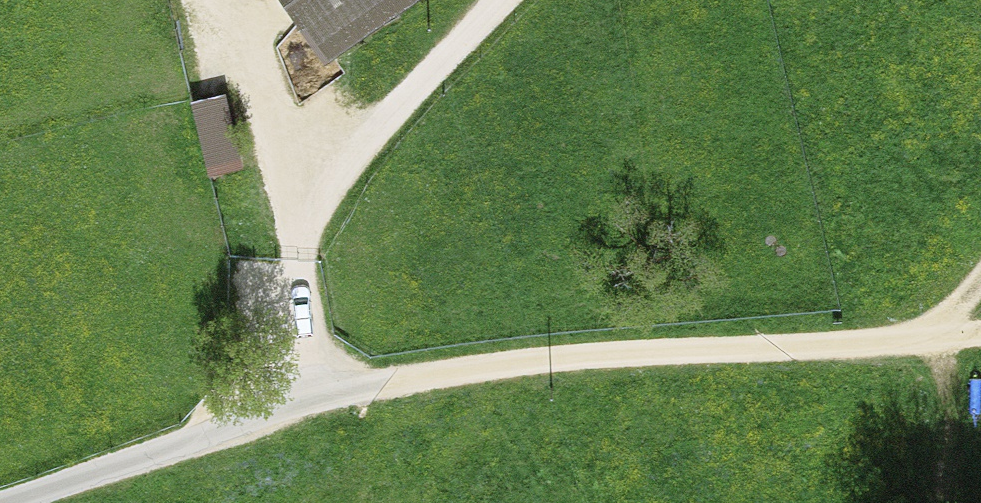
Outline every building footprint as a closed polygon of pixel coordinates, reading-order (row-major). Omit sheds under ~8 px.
[(327,61),(419,0),(286,0),(327,61)]
